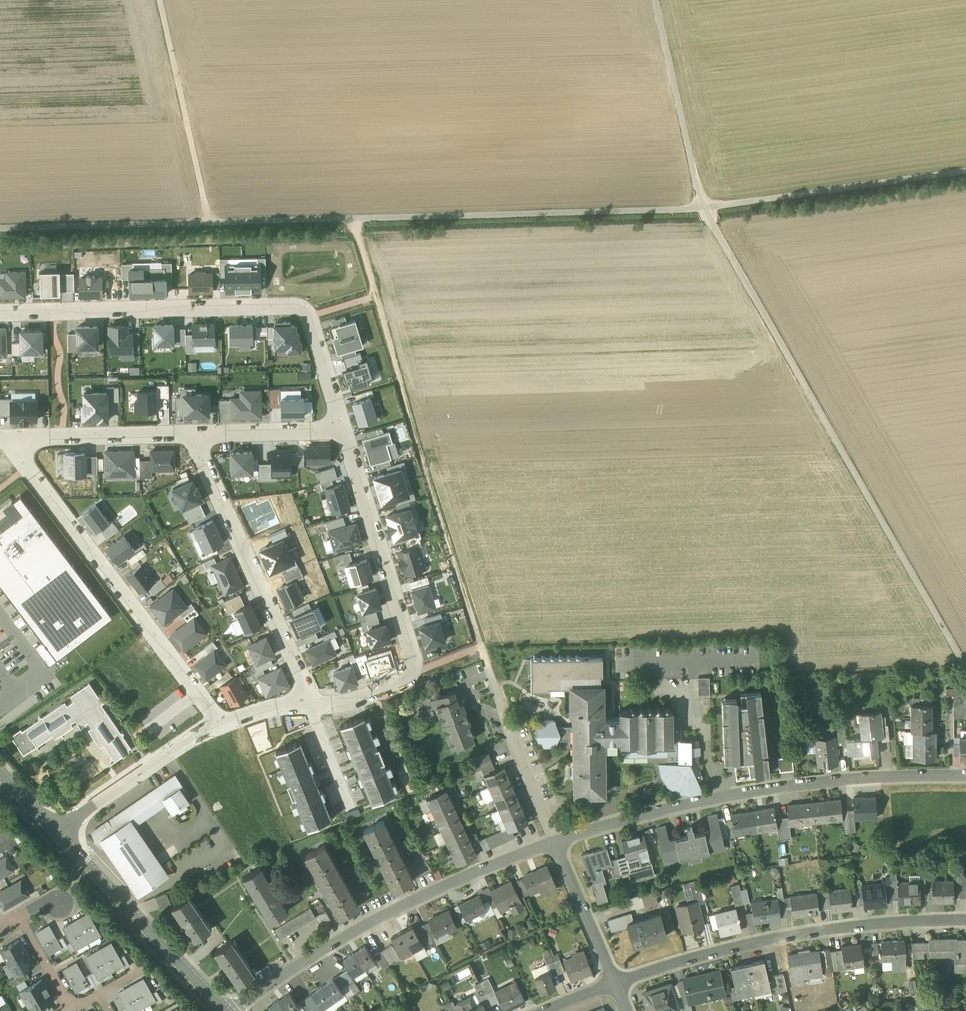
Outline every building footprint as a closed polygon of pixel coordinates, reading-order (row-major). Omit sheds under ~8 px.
[(257,258),(257,264),(259,264),(260,276),(266,276),(265,258),(257,258)] [(220,272),(220,277),(226,277),(226,265),(228,265),(227,259),(219,259),(220,272)] [(143,272),(151,272),(151,269),(151,263),(142,263),(142,269),(143,269),(143,272)] [(161,263),(161,269),(165,269),(165,271),(172,271),(172,263),(161,263)] [(132,264),(121,264),(122,279),(129,279),(130,279),(129,269),(132,269),(132,264)] [(226,277),(226,292),(235,292),(235,293),(243,293),(242,264),(228,265),(226,265),(226,277)] [(260,276),(259,264),(257,264),(242,264),(243,293),(251,292),(260,292),(260,276)] [(129,279),(130,295),(166,294),(166,286),(165,286),(165,278),(165,271),(165,269),(161,269),(151,269),(151,272),(151,279),(143,279),(143,272),(143,269),(142,269),(132,269),(129,269),(130,279),(129,279)] [(40,296),(55,295),(55,292),(60,292),(60,274),(60,271),(40,272),(40,296)] [(12,272),(12,279),(7,279),(0,280),(0,298),(25,298),(25,272),(12,272)] [(196,274),(189,275),(189,292),(212,291),(212,289),(212,274),(205,274),(205,272),(196,272),(196,274)] [(212,272),(212,274),(212,289),(220,289),(220,277),(220,272),(212,272)] [(74,274),(60,274),(60,292),(74,292),(74,274)] [(87,278),(80,278),(81,296),(102,295),(101,277),(95,278),(95,276),(87,276),(87,278)] [(332,327),(342,324),(340,318),(330,321),(332,327)] [(332,327),(328,328),(336,354),(340,353),(349,350),(354,348),(363,345),(355,320),(346,322),(342,324),(332,327)] [(274,324),(274,327),(274,345),(275,348),(287,348),(287,351),(300,351),(300,341),(297,341),(297,333),(295,333),(295,326),(290,326),(290,322),(283,322),(283,324),(274,324)] [(213,324),(193,325),(193,335),(193,344),(194,344),(214,344),(213,324)] [(172,344),(173,344),(173,328),(173,325),(154,326),(154,345),(161,345),(172,344)] [(230,326),(230,343),(239,343),(252,343),(252,325),(230,326)] [(127,326),(109,327),(109,351),(122,350),(122,352),(132,352),(132,350),(132,338),(127,338),(127,333),(127,326)] [(97,327),(77,327),(77,334),(77,348),(98,347),(97,327)] [(267,339),(267,327),(255,327),(255,339),(267,339)] [(185,335),(185,328),(173,328),(173,344),(185,344),(185,335)] [(41,331),(21,332),(21,343),(21,352),(34,352),(34,356),(42,356),(41,331)] [(139,332),(127,333),(127,338),(132,338),(132,350),(139,350),(139,332)] [(77,352),(77,348),(77,334),(67,334),(68,353),(77,352)] [(193,344),(193,335),(185,335),(185,344),(186,353),(194,353),(194,351),(194,344),(193,344)] [(21,343),(11,343),(12,355),(22,355),(21,352),(21,343)] [(172,353),(172,344),(161,345),(162,353),(172,353)] [(300,355),(300,351),(287,351),(287,348),(275,348),(275,357),(287,357),(287,355),(300,355)] [(351,355),(349,350),(340,353),(342,358),(343,358),(351,355)] [(21,352),(22,355),(22,361),(34,361),(34,356),(34,352),(21,352)] [(122,352),(122,360),(133,360),(132,352),(122,352)] [(358,362),(363,360),(360,353),(356,354),(351,355),(343,358),(346,369),(359,366),(358,362)] [(342,371),(345,382),(351,381),(353,389),(369,384),(367,378),(372,377),(367,359),(363,360),(358,362),(359,366),(346,369),(342,371)] [(351,390),(353,389),(351,381),(345,382),(346,384),(349,383),(351,390)] [(157,386),(157,392),(157,398),(169,397),(169,385),(157,386)] [(119,387),(107,388),(107,393),(107,402),(119,401),(119,387)] [(269,407),(281,407),(281,398),(281,391),(281,390),(269,390),(269,407)] [(301,390),(281,391),(281,398),(301,398),(301,390)] [(372,390),(355,395),(357,402),(374,396),(372,390)] [(231,412),(231,418),(245,417),(245,416),(249,416),(249,417),(261,417),(260,391),(246,391),(246,398),(231,398),(231,400),(231,412)] [(35,392),(11,393),(11,398),(11,401),(35,400),(35,392)] [(135,402),(135,412),(157,411),(157,398),(157,392),(138,392),(138,402),(135,402)] [(82,407),(82,421),(107,421),(107,402),(107,393),(84,393),(84,407),(82,407)] [(208,394),(184,395),(184,397),(184,413),(184,415),(191,415),(191,416),(201,415),(201,414),(208,414),(208,394)] [(184,397),(175,397),(175,413),(184,413),(184,397)] [(11,416),(11,401),(11,398),(0,398),(0,416),(11,416)] [(301,398),(281,398),(281,407),(281,417),(304,416),(304,413),(304,403),(303,398),(301,398)] [(370,398),(353,403),(360,425),(376,419),(370,398)] [(11,416),(11,421),(20,421),(28,421),(36,420),(36,400),(35,400),(11,401),(11,416)] [(231,412),(231,400),(219,400),(219,412),(231,412)] [(312,403),(304,403),(304,413),(312,413),(312,403)] [(365,433),(367,438),(384,433),(382,427),(365,433)] [(367,438),(362,440),(370,466),(378,463),(389,460),(391,459),(387,445),(393,443),(389,432),(384,433),(367,438)] [(393,443),(387,445),(391,459),(399,457),(394,442),(393,443)] [(329,447),(306,447),(307,463),(330,462),(329,447)] [(173,450),(151,451),(151,461),(152,470),(174,470),(173,450)] [(105,452),(105,472),(119,472),(119,476),(134,475),(133,457),(133,451),(105,452)] [(252,452),(231,453),(232,473),(252,472),(252,458),(252,452)] [(290,452),(272,452),(272,464),(272,472),(277,472),(290,472),(290,465),(290,453),(290,452)] [(298,452),(290,453),(290,465),(298,464),(298,455),(298,452)] [(75,453),(65,453),(65,454),(66,474),(85,474),(85,456),(85,453),(75,454),(75,453)] [(65,454),(57,454),(58,474),(66,474),(65,454)] [(97,456),(85,456),(85,474),(97,474),(97,470),(97,458),(97,456)] [(378,463),(379,469),(386,467),(391,465),(389,460),(378,463)] [(151,461),(139,461),(140,475),(140,479),(152,479),(152,470),(151,461)] [(386,467),(388,473),(400,469),(405,467),(404,462),(391,465),(386,467)] [(272,472),(272,464),(258,464),(258,476),(258,481),(277,481),(277,478),(277,472),(272,472)] [(334,467),(317,472),(320,484),(332,480),(338,478),(334,467)] [(409,480),(405,467),(400,469),(404,482),(409,480)] [(374,477),(378,490),(404,482),(400,469),(388,473),(374,477)] [(187,475),(177,480),(179,486),(190,481),(187,475)] [(172,489),(182,509),(183,508),(199,501),(201,500),(198,493),(199,492),(196,486),(195,487),(192,480),(190,481),(179,486),(172,489)] [(315,485),(316,491),(326,488),(334,486),(332,480),(320,484),(315,485)] [(404,482),(408,494),(413,493),(409,480),(404,482)] [(408,494),(404,482),(378,490),(382,503),(396,498),(408,494)] [(334,486),(326,488),(328,498),(333,513),(349,508),(341,483),(334,486)] [(408,494),(396,498),(398,504),(409,501),(415,499),(413,493),(408,494)] [(0,530),(0,584),(43,640),(56,658),(112,616),(20,495),(12,500),(22,513),(0,530)] [(252,497),(255,503),(257,506),(263,503),(272,499),(270,495),(252,497)] [(325,515),(333,513),(328,498),(320,500),(325,515)] [(22,513),(12,500),(3,507),(9,515),(0,521),(0,530),(22,513)] [(199,501),(183,508),(189,523),(206,515),(199,501)] [(396,505),(398,511),(409,508),(409,509),(411,508),(409,501),(398,504),(396,505)] [(242,509),(249,524),(269,515),(263,503),(257,506),(255,503),(242,509)] [(95,504),(82,515),(95,533),(100,529),(109,522),(95,504)] [(398,511),(387,515),(389,522),(388,523),(390,532),(392,531),(394,539),(404,536),(416,532),(416,531),(414,524),(415,524),(413,515),(411,516),(409,509),(409,508),(398,511)] [(274,527),(269,515),(249,524),(254,536),(269,529),(274,527)] [(326,522),(329,531),(346,526),(343,516),(326,522)] [(119,530),(112,520),(109,522),(100,529),(107,539),(119,530)] [(212,520),(194,528),(204,551),(215,546),(223,543),(212,520)] [(285,521),(274,527),(269,529),(271,534),(285,528),(288,527),(285,521)] [(355,523),(346,526),(329,531),(331,540),(335,550),(361,542),(355,523)] [(269,535),(273,543),(283,539),(288,536),(285,528),(271,534),(269,535)] [(404,536),(406,542),(419,538),(421,538),(419,531),(416,531),(416,532),(404,536)] [(124,536),(107,548),(118,562),(134,549),(124,536)] [(406,542),(408,549),(418,546),(421,545),(421,544),(419,538),(406,542)] [(273,543),(260,550),(270,572),(284,566),(294,561),(283,539),(273,543)] [(335,550),(331,540),(323,543),(326,553),(335,550)] [(418,546),(421,556),(428,553),(425,543),(421,544),(421,545),(418,546)] [(215,546),(204,551),(199,554),(201,559),(218,552),(215,546)] [(403,567),(405,574),(425,568),(421,556),(418,546),(408,549),(399,552),(401,559),(399,560),(401,568),(403,567)] [(142,549),(128,559),(131,564),(146,553),(142,549)] [(350,552),(332,557),(337,571),(346,568),(346,566),(353,563),(350,552)] [(216,563),(212,565),(225,594),(243,587),(229,557),(216,563)] [(214,558),(198,565),(200,571),(212,565),(216,563),(214,558)] [(346,568),(351,583),(372,576),(367,559),(353,563),(346,566),(346,568)] [(284,566),(286,572),(298,566),(295,560),(294,561),(284,566)] [(141,565),(127,575),(140,592),(154,582),(141,565)] [(286,572),(282,573),(287,584),(295,581),(303,577),(299,566),(298,566),(286,572)] [(427,577),(410,582),(412,588),(429,583),(427,577)] [(161,578),(148,588),(153,594),(166,584),(161,578)] [(287,584),(278,589),(286,606),(303,598),(295,581),(287,584)] [(356,588),(358,593),(369,590),(368,584),(356,588)] [(428,586),(412,591),(418,613),(435,608),(435,607),(432,599),(428,586)] [(358,593),(357,594),(363,612),(375,608),(381,606),(375,588),(369,590),(358,593)] [(173,589),(151,606),(164,624),(177,614),(183,609),(177,601),(180,598),(173,589)] [(229,614),(236,611),(235,610),(245,606),(240,594),(223,602),(229,614)] [(186,607),(180,598),(177,601),(183,609),(186,607)] [(432,599),(435,607),(440,605),(438,598),(432,599)] [(177,614),(180,619),(183,617),(194,608),(191,603),(186,607),(183,609),(177,614)] [(292,611),(295,617),(311,609),(309,603),(292,611)] [(261,626),(254,611),(252,612),(249,604),(245,606),(235,610),(236,611),(239,618),(245,631),(246,633),(261,626)] [(318,606),(312,609),(319,626),(326,623),(318,606)] [(187,622),(194,618),(199,614),(194,608),(183,617),(187,622)] [(358,613),(362,626),(379,621),(379,620),(375,608),(363,612),(358,613)] [(295,617),(291,619),(299,635),(319,626),(312,609),(311,609),(295,617)] [(423,619),(425,625),(439,621),(439,622),(443,621),(440,613),(423,619)] [(187,622),(172,634),(184,650),(206,633),(194,618),(187,622)] [(238,635),(245,631),(239,618),(232,622),(238,635)] [(367,630),(380,626),(379,621),(362,626),(361,626),(363,632),(367,630)] [(425,625),(420,627),(422,636),(423,635),(424,638),(423,638),(425,646),(445,641),(439,622),(439,621),(425,625)] [(380,626),(367,630),(372,646),(390,640),(385,625),(380,626)] [(334,631),(322,636),(324,642),(329,640),(335,637),(337,636),(334,631)] [(316,633),(305,638),(307,643),(318,638),(316,633)] [(333,650),(339,647),(335,637),(329,640),(333,650)] [(266,638),(249,645),(257,662),(269,657),(274,655),(266,638)] [(38,644),(52,662),(56,658),(43,640),(38,644)] [(324,642),(306,650),(313,665),(335,655),(333,650),(329,640),(324,642)] [(139,642),(120,656),(150,696),(168,681),(139,642)] [(217,647),(213,642),(202,650),(206,656),(214,649),(217,647)] [(52,662),(38,644),(34,646),(48,665),(52,662)] [(206,656),(195,664),(207,680),(226,665),(214,649),(206,656)] [(388,653),(367,659),(362,661),(366,672),(368,678),(380,674),(379,670),(392,667),(388,653)] [(353,654),(347,656),(351,666),(354,673),(359,671),(354,657),(353,654)] [(361,674),(366,672),(362,661),(367,659),(366,654),(354,657),(359,671),(361,674)] [(257,662),(253,664),(257,672),(263,669),(273,665),(269,657),(257,662)] [(549,688),(570,687),(570,686),(600,686),(600,676),(602,676),(602,658),(530,658),(531,690),(549,690),(549,688)] [(351,666),(333,672),(340,689),(357,682),(354,673),(351,666)] [(264,690),(265,691),(271,693),(288,685),(280,668),(266,675),(259,678),(264,690)] [(257,672),(247,677),(249,682),(259,678),(266,675),(263,669),(257,672)] [(228,672),(214,682),(217,687),(232,676),(228,672)] [(247,697),(236,677),(221,686),(232,705),(247,697)] [(249,682),(251,687),(256,684),(260,692),(264,690),(259,678),(249,682)] [(698,678),(698,695),(710,695),(709,678),(698,678)] [(121,732),(101,704),(103,703),(104,702),(106,701),(105,699),(104,698),(102,697),(100,697),(100,698),(89,683),(70,696),(74,701),(67,705),(65,702),(42,717),(39,717),(38,720),(27,728),(29,730),(27,732),(37,746),(53,735),(56,739),(73,727),(71,723),(76,720),(81,728),(88,722),(92,727),(88,729),(100,747),(104,745),(115,761),(129,751),(128,749),(131,747),(123,736),(124,733),(121,732)] [(574,740),(575,794),(604,794),(603,752),(603,741),(608,741),(608,744),(614,744),(614,741),(620,741),(620,754),(623,754),(625,756),(627,754),(631,754),(633,756),(635,754),(640,754),(642,756),(644,753),(644,754),(648,753),(660,764),(661,764),(663,775),(670,784),(679,790),(680,786),(689,788),(700,786),(698,781),(701,777),(695,762),(697,762),(697,753),(698,753),(698,748),(697,748),(697,740),(681,741),(681,728),(672,728),(672,710),(670,711),(666,707),(663,711),(661,711),(658,707),(654,711),(653,711),(649,707),(646,711),(644,711),(641,707),(637,711),(636,711),(632,708),(629,711),(619,711),(619,718),(603,718),(602,686),(600,686),(570,686),(570,687),(571,713),(574,713),(574,726),(574,740)] [(443,723),(452,748),(455,747),(464,743),(472,740),(470,735),(473,734),(468,723),(469,722),(463,706),(466,705),(459,689),(440,696),(440,695),(435,692),(433,697),(433,699),(430,700),(436,714),(439,712),(443,723)] [(734,761),(736,778),(749,776),(770,774),(760,692),(740,694),(741,705),(737,705),(736,699),(721,699),(724,762),(734,761)] [(156,693),(143,703),(147,709),(161,698),(156,693)] [(931,703),(930,703),(917,704),(910,704),(910,718),(931,718),(931,703)] [(867,750),(867,755),(877,754),(876,742),(875,738),(882,737),(881,724),(879,712),(862,713),(864,735),(861,735),(861,739),(853,740),(854,751),(867,750)] [(362,716),(340,725),(372,803),(394,794),(389,784),(391,783),(383,762),(385,761),(379,746),(377,747),(368,726),(366,727),(362,716)] [(931,731),(931,718),(910,718),(910,731),(913,731),(931,731)] [(543,746),(555,746),(555,745),(557,740),(574,740),(574,726),(557,726),(554,721),(554,720),(543,720),(543,721),(541,726),(538,726),(535,733),(538,740),(541,740),(543,745),(543,746)] [(836,745),(846,744),(845,739),(844,724),(836,725),(837,735),(835,736),(836,745)] [(24,755),(37,746),(27,732),(29,730),(27,728),(22,731),(21,729),(10,736),(24,755)] [(934,731),(931,731),(913,731),(913,744),(934,744),(934,731)] [(814,738),(817,764),(838,762),(836,745),(835,736),(814,738)] [(853,738),(845,739),(846,744),(847,752),(854,751),(853,740),(853,738)] [(299,741),(277,750),(282,761),(280,762),(288,782),(286,783),(293,798),(294,798),(303,818),(305,818),(309,828),(331,819),(299,741)] [(464,743),(455,747),(457,752),(466,748),(464,743)] [(934,758),(934,744),(913,744),(913,745),(914,757),(914,758),(934,758)] [(476,771),(481,769),(493,764),(488,752),(471,759),(476,770),(476,771)] [(778,758),(779,772),(793,770),(792,756),(778,758)] [(424,769),(432,771),(434,761),(427,759),(424,769)] [(495,770),(493,764),(481,769),(484,775),(495,770)] [(573,777),(573,764),(563,765),(564,777),(573,777)] [(484,775),(488,786),(508,777),(504,766),(495,770),(484,775)] [(108,843),(143,893),(164,878),(130,828),(135,824),(166,803),(172,813),(189,802),(183,794),(182,795),(181,793),(182,792),(185,790),(175,775),(111,819),(115,827),(112,829),(106,822),(91,833),(95,841),(101,848),(103,846),(108,843)] [(513,788),(508,777),(488,786),(489,787),(493,797),(513,788)] [(486,802),(494,798),(493,797),(489,787),(481,790),(486,802)] [(518,799),(513,788),(493,797),(494,798),(498,808),(518,799)] [(427,798),(432,809),(451,800),(446,789),(427,798)] [(864,813),(864,818),(876,817),(875,798),(864,799),(864,797),(853,798),(854,810),(854,814),(864,813)] [(424,813),(432,809),(427,798),(419,802),(424,813)] [(523,810),(518,799),(498,808),(498,809),(503,819),(523,810)] [(829,802),(814,804),(815,817),(831,816),(831,820),(842,819),(841,810),(840,799),(829,800),(829,802)] [(432,809),(437,820),(456,811),(451,800),(432,809)] [(799,819),(815,817),(814,804),(798,805),(797,803),(787,805),(788,817),(789,825),(800,824),(799,819)] [(764,811),(753,813),(756,832),(767,830),(767,825),(776,824),(775,818),(774,807),(763,809),(764,811)] [(357,809),(346,813),(344,814),(347,820),(361,815),(358,809),(357,809)] [(503,819),(498,809),(493,811),(496,819),(494,820),(495,823),(498,822),(503,820),(503,819)] [(528,822),(523,810),(503,819),(503,820),(507,828),(508,830),(511,829),(528,822)] [(843,832),(849,832),(848,810),(841,810),(842,819),(843,832)] [(437,820),(442,831),(461,822),(456,811),(437,820)] [(743,834),(756,832),(753,813),(741,815),(741,813),(731,814),(732,820),(733,830),(743,829),(743,834)] [(705,834),(709,850),(716,849),(716,847),(724,845),(722,837),(718,820),(717,814),(707,816),(710,829),(711,832),(705,834)] [(778,840),(785,839),(782,817),(775,818),(776,824),(778,840)] [(788,817),(782,817),(785,839),(791,838),(789,825),(788,817)] [(724,818),(718,820),(722,837),(728,835),(725,821),(724,818)] [(111,819),(106,822),(112,829),(115,827),(111,819)] [(498,822),(501,830),(507,828),(503,820),(498,822)] [(728,835),(729,841),(735,840),(733,830),(732,820),(725,821),(728,835)] [(365,830),(393,890),(413,881),(384,821),(365,830)] [(442,831),(447,842),(466,832),(461,822),(442,831)] [(169,874),(135,824),(130,828),(164,878),(169,874)] [(679,857),(675,841),(669,842),(668,839),(665,826),(656,828),(663,859),(671,857),(672,859),(679,857)] [(15,838),(9,827),(0,832),(0,846),(15,838)] [(15,838),(18,843),(22,840),(9,827),(15,838)] [(506,840),(511,838),(508,830),(507,828),(501,830),(506,840)] [(644,837),(646,842),(652,841),(649,829),(643,830),(644,834),(644,837)] [(685,835),(668,839),(669,842),(675,841),(705,834),(711,832),(710,829),(694,833),(688,834),(685,835)] [(500,843),(506,840),(501,830),(496,833),(500,843)] [(439,845),(447,842),(442,831),(434,834),(439,845)] [(447,842),(452,852),(472,843),(466,832),(447,842)] [(495,845),(500,843),(496,833),(490,835),(495,845)] [(709,850),(705,834),(675,841),(679,857),(687,855),(701,852),(709,850)] [(490,848),(495,845),(490,835),(485,838),(490,848)] [(638,855),(641,864),(641,865),(651,862),(646,842),(644,837),(636,839),(635,836),(621,840),(625,856),(626,859),(627,858),(638,855)] [(2,852),(18,843),(15,838),(0,846),(0,848),(2,852)] [(484,850),(490,848),(485,838),(479,840),(484,850)] [(108,843),(103,846),(137,896),(143,893),(108,843)] [(477,855),(472,843),(452,852),(457,864),(477,855)] [(305,855),(339,917),(358,906),(325,845),(305,855)] [(581,854),(591,883),(602,880),(599,870),(611,866),(612,866),(610,861),(610,860),(606,848),(588,853),(588,852),(581,854)] [(638,855),(627,858),(630,868),(641,864),(638,855)] [(0,860),(0,878),(14,870),(6,856),(0,860)] [(625,856),(616,858),(620,871),(630,868),(627,858),(626,859),(625,856)] [(621,874),(620,871),(616,858),(610,860),(610,861),(612,866),(611,866),(614,876),(621,874)] [(655,875),(651,862),(641,865),(641,864),(630,868),(620,871),(621,874),(627,872),(630,882),(655,875)] [(243,876),(270,921),(288,910),(261,865),(243,876)] [(524,878),(530,893),(544,887),(546,892),(556,888),(547,866),(543,867),(523,876),(524,878)] [(432,871),(436,880),(442,877),(438,868),(432,871)] [(909,875),(909,881),(910,882),(910,886),(919,886),(919,875),(909,875)] [(517,881),(524,896),(530,893),(524,878),(517,881)] [(0,892),(0,900),(4,908),(28,894),(20,880),(0,892)] [(591,883),(597,903),(608,900),(602,880),(591,883)] [(691,887),(699,885),(698,880),(682,883),(683,889),(691,887)] [(943,900),(943,902),(954,902),(954,897),(954,890),(954,886),(944,886),(944,880),(931,881),(932,900),(943,900)] [(510,907),(513,913),(524,908),(510,881),(491,891),(490,891),(498,906),(501,912),(510,907)] [(919,895),(919,886),(910,886),(910,882),(909,881),(898,882),(897,882),(898,899),(898,901),(909,901),(909,903),(920,902),(920,895),(919,895)] [(892,902),(892,899),(890,882),(882,883),(883,888),(884,888),(886,902),(892,902)] [(730,886),(734,905),(743,903),(740,889),(739,884),(730,886)] [(697,901),(698,903),(703,902),(699,885),(691,887),(694,901),(697,901)] [(875,904),(875,906),(886,904),(886,902),(884,888),(883,888),(874,889),(874,885),(862,886),(862,891),(864,904),(864,905),(875,904)] [(489,887),(483,890),(488,900),(492,908),(498,906),(490,891),(491,891),(489,887)] [(691,887),(683,889),(687,903),(694,901),(691,887)] [(483,903),(488,900),(483,890),(482,888),(477,891),(478,894),(479,894),(483,903)] [(746,888),(740,889),(743,903),(749,902),(746,888)] [(842,908),(842,910),(852,909),(852,906),(850,893),(841,894),(841,889),(829,890),(831,908),(831,909),(842,908)] [(822,890),(823,897),(824,909),(831,908),(829,890),(822,890)] [(656,897),(654,891),(641,896),(643,902),(656,897)] [(166,893),(155,898),(160,909),(171,905),(166,893)] [(459,904),(467,919),(486,909),(483,903),(479,894),(478,894),(459,904)] [(172,906),(195,939),(212,927),(211,926),(209,928),(205,922),(206,921),(193,901),(192,902),(187,895),(172,906)] [(792,915),(793,917),(804,915),(803,913),(818,911),(818,910),(816,898),(801,900),(800,895),(790,896),(792,915)] [(781,917),(786,916),(783,897),(783,896),(777,897),(778,903),(779,903),(781,917)] [(786,916),(792,915),(790,896),(783,897),(786,916)] [(658,903),(656,897),(643,902),(645,908),(658,903)] [(483,903),(486,909),(489,915),(495,913),(492,908),(488,900),(483,903)] [(752,912),(754,922),(765,921),(765,919),(781,917),(779,903),(778,903),(768,905),(763,905),(762,902),(762,900),(751,902),(752,912)] [(681,914),(685,930),(703,926),(698,903),(697,901),(694,901),(687,903),(676,906),(678,915),(681,914)] [(454,907),(461,922),(467,919),(459,904),(454,907)] [(492,908),(495,913),(497,917),(502,915),(501,912),(498,906),(492,908)] [(274,929),(280,939),(316,918),(310,908),(274,929)] [(717,927),(719,933),(733,930),(733,932),(740,930),(737,918),(739,917),(738,915),(737,916),(735,909),(714,914),(715,915),(717,915),(720,925),(717,926),(717,927)] [(315,916),(321,926),(331,921),(325,910),(315,916)] [(429,920),(437,936),(438,935),(437,933),(447,928),(448,932),(451,931),(456,928),(448,910),(441,913),(441,915),(437,917),(436,915),(429,919),(429,920)] [(754,922),(752,912),(745,912),(748,923),(754,922)] [(607,920),(611,932),(627,927),(627,925),(632,923),(629,913),(607,920)] [(88,914),(63,927),(72,942),(76,949),(100,935),(88,914)] [(715,915),(714,914),(708,915),(712,929),(717,927),(717,926),(720,925),(717,915),(715,915)] [(627,927),(633,945),(666,935),(660,915),(632,923),(627,925),(627,927)] [(424,923),(432,938),(433,938),(437,936),(429,920),(424,923)] [(414,929),(423,945),(432,940),(432,938),(424,923),(414,929)] [(57,940),(48,925),(36,932),(49,954),(61,947),(57,940)] [(412,926),(402,931),(413,951),(423,945),(414,929),(412,926)] [(557,930),(550,927),(547,934),(554,937),(557,930)] [(453,936),(451,931),(448,932),(447,928),(437,933),(438,935),(437,936),(433,938),(436,944),(453,936)] [(401,957),(413,951),(402,931),(391,938),(401,957)] [(62,937),(57,940),(61,947),(63,951),(68,948),(66,945),(62,937)] [(237,984),(238,984),(255,973),(255,972),(254,972),(232,939),(233,939),(232,938),(215,950),(216,950),(238,983),(237,984)] [(957,965),(965,965),(965,939),(951,940),(951,938),(929,939),(929,942),(929,950),(929,955),(943,955),(943,952),(956,952),(956,954),(957,954),(957,965)] [(1,950),(8,963),(26,952),(19,939),(1,950)] [(489,939),(478,944),(481,949),(491,944),(489,939)] [(881,941),(882,959),(891,959),(891,968),(906,967),(905,958),(904,940),(881,941)] [(72,942),(66,945),(68,948),(72,955),(78,952),(76,949),(72,942)] [(911,942),(913,956),(924,956),(924,950),(924,942),(911,942)] [(95,971),(98,978),(123,964),(119,957),(111,943),(86,957),(95,971)] [(877,943),(871,944),(872,956),(879,955),(877,943)] [(841,949),(844,966),(864,963),(861,944),(841,947),(841,949)] [(391,945),(381,951),(388,964),(399,959),(391,945)] [(423,945),(413,951),(417,960),(428,954),(423,945)] [(364,946),(354,952),(364,968),(374,961),(364,946)] [(833,974),(832,970),(829,951),(829,948),(823,949),(827,975),(833,974)] [(571,953),(572,958),(575,957),(576,961),(586,957),(584,949),(571,953)] [(822,972),(827,975),(823,949),(819,950),(822,972)] [(841,949),(829,951),(832,970),(844,968),(844,966),(841,949)] [(787,954),(791,984),(804,982),(803,974),(822,972),(819,950),(787,954)] [(381,968),(388,964),(381,951),(374,954),(381,968)] [(548,963),(554,961),(550,951),(542,954),(546,964),(548,964),(548,963)] [(15,976),(34,965),(26,952),(8,963),(15,976)] [(352,975),(364,968),(354,952),(342,959),(352,975)] [(119,957),(123,964),(125,968),(130,965),(124,955),(119,957)] [(564,961),(571,981),(592,973),(586,957),(576,961),(575,957),(572,958),(564,961)] [(559,958),(554,961),(558,973),(564,971),(559,958)] [(764,959),(747,963),(753,989),(755,996),(771,992),(764,959)] [(891,959),(882,959),(882,968),(891,968),(891,959)] [(364,968),(367,973),(377,967),(374,961),(364,968)] [(553,975),(558,973),(554,961),(548,963),(548,964),(553,975)] [(76,962),(64,969),(76,991),(88,984),(84,977),(76,962)] [(737,993),(753,989),(747,963),(730,967),(734,986),(736,993),(737,993)] [(532,970),(535,977),(548,972),(550,976),(553,975),(548,964),(546,964),(532,970)] [(364,968),(352,975),(356,981),(368,974),(367,973),(364,968)] [(345,970),(340,973),(347,983),(351,980),(345,970)] [(684,980),(689,1002),(700,999),(699,995),(723,989),(719,970),(684,979),(684,980)] [(95,971),(84,977),(88,984),(90,988),(101,982),(98,978),(95,971)] [(10,980),(13,986),(29,977),(26,972),(10,980)] [(554,987),(550,976),(548,972),(535,977),(541,992),(554,987)] [(341,987),(347,983),(340,973),(335,977),(341,987)] [(772,975),(776,991),(786,989),(783,973),(772,975)] [(492,991),(497,1002),(499,1001),(495,992),(488,978),(480,981),(486,994),(492,991)] [(37,1007),(39,1006),(45,1003),(52,999),(41,979),(20,991),(31,1010),(37,1007)] [(118,992),(127,1007),(129,1010),(135,1010),(155,1000),(151,993),(143,979),(118,992)] [(332,979),(322,986),(332,1000),(342,994),(339,988),(332,979)] [(347,983),(354,993),(360,990),(353,979),(351,980),(347,983)] [(448,980),(440,985),(443,991),(451,986),(448,980)] [(505,985),(506,988),(507,991),(517,986),(515,980),(505,985)] [(676,982),(677,984),(681,995),(683,1003),(689,1002),(684,980),(676,982)] [(484,1009),(486,1008),(480,997),(486,994),(480,981),(474,985),(476,989),(475,990),(482,1004),(484,1009)] [(342,994),(346,998),(354,993),(347,983),(341,987),(339,988),(342,994)] [(674,997),(681,995),(677,984),(670,986),(674,997)] [(648,1010),(664,1010),(673,1010),(678,1009),(674,997),(670,986),(670,985),(653,990),(654,991),(643,994),(648,1010)] [(322,1008),(332,1000),(322,986),(311,993),(321,1008),(322,1008)] [(499,1001),(504,1010),(524,1001),(517,986),(507,991),(506,988),(495,992),(499,1001)] [(729,987),(732,1002),(739,1000),(737,993),(736,993),(734,986),(729,987)] [(699,995),(700,999),(724,993),(723,989),(699,995)] [(156,990),(151,993),(155,1000),(157,1004),(162,1001),(156,990)] [(475,995),(471,997),(476,1007),(482,1004),(475,990),(473,991),(475,995)] [(492,991),(486,994),(492,1005),(497,1002),(492,991)] [(279,1000),(286,1010),(294,1010),(299,1008),(296,1003),(289,993),(279,1000)] [(332,1000),(337,1006),(347,1000),(346,998),(342,994),(332,1000)] [(486,1008),(492,1005),(486,994),(480,997),(486,1008)] [(309,995),(304,998),(311,1008),(315,1005),(309,995)] [(476,1007),(471,997),(458,1004),(462,1010),(468,1010),(476,1007)] [(311,1008),(304,998),(299,1002),(305,1010),(307,1010),(311,1008)] [(279,1000),(268,1007),(270,1010),(286,1010),(279,1000)] [(322,1008),(324,1010),(332,1010),(337,1007),(337,1006),(332,1000),(322,1008)] [(447,1010),(454,1010),(452,1007),(448,1001),(442,1005),(445,1010),(446,1009),(447,1010)] [(299,1002),(296,1003),(299,1008),(294,1010),(305,1010),(299,1002)] [(39,1006),(42,1010),(47,1010),(49,1010),(45,1003),(39,1006)]
